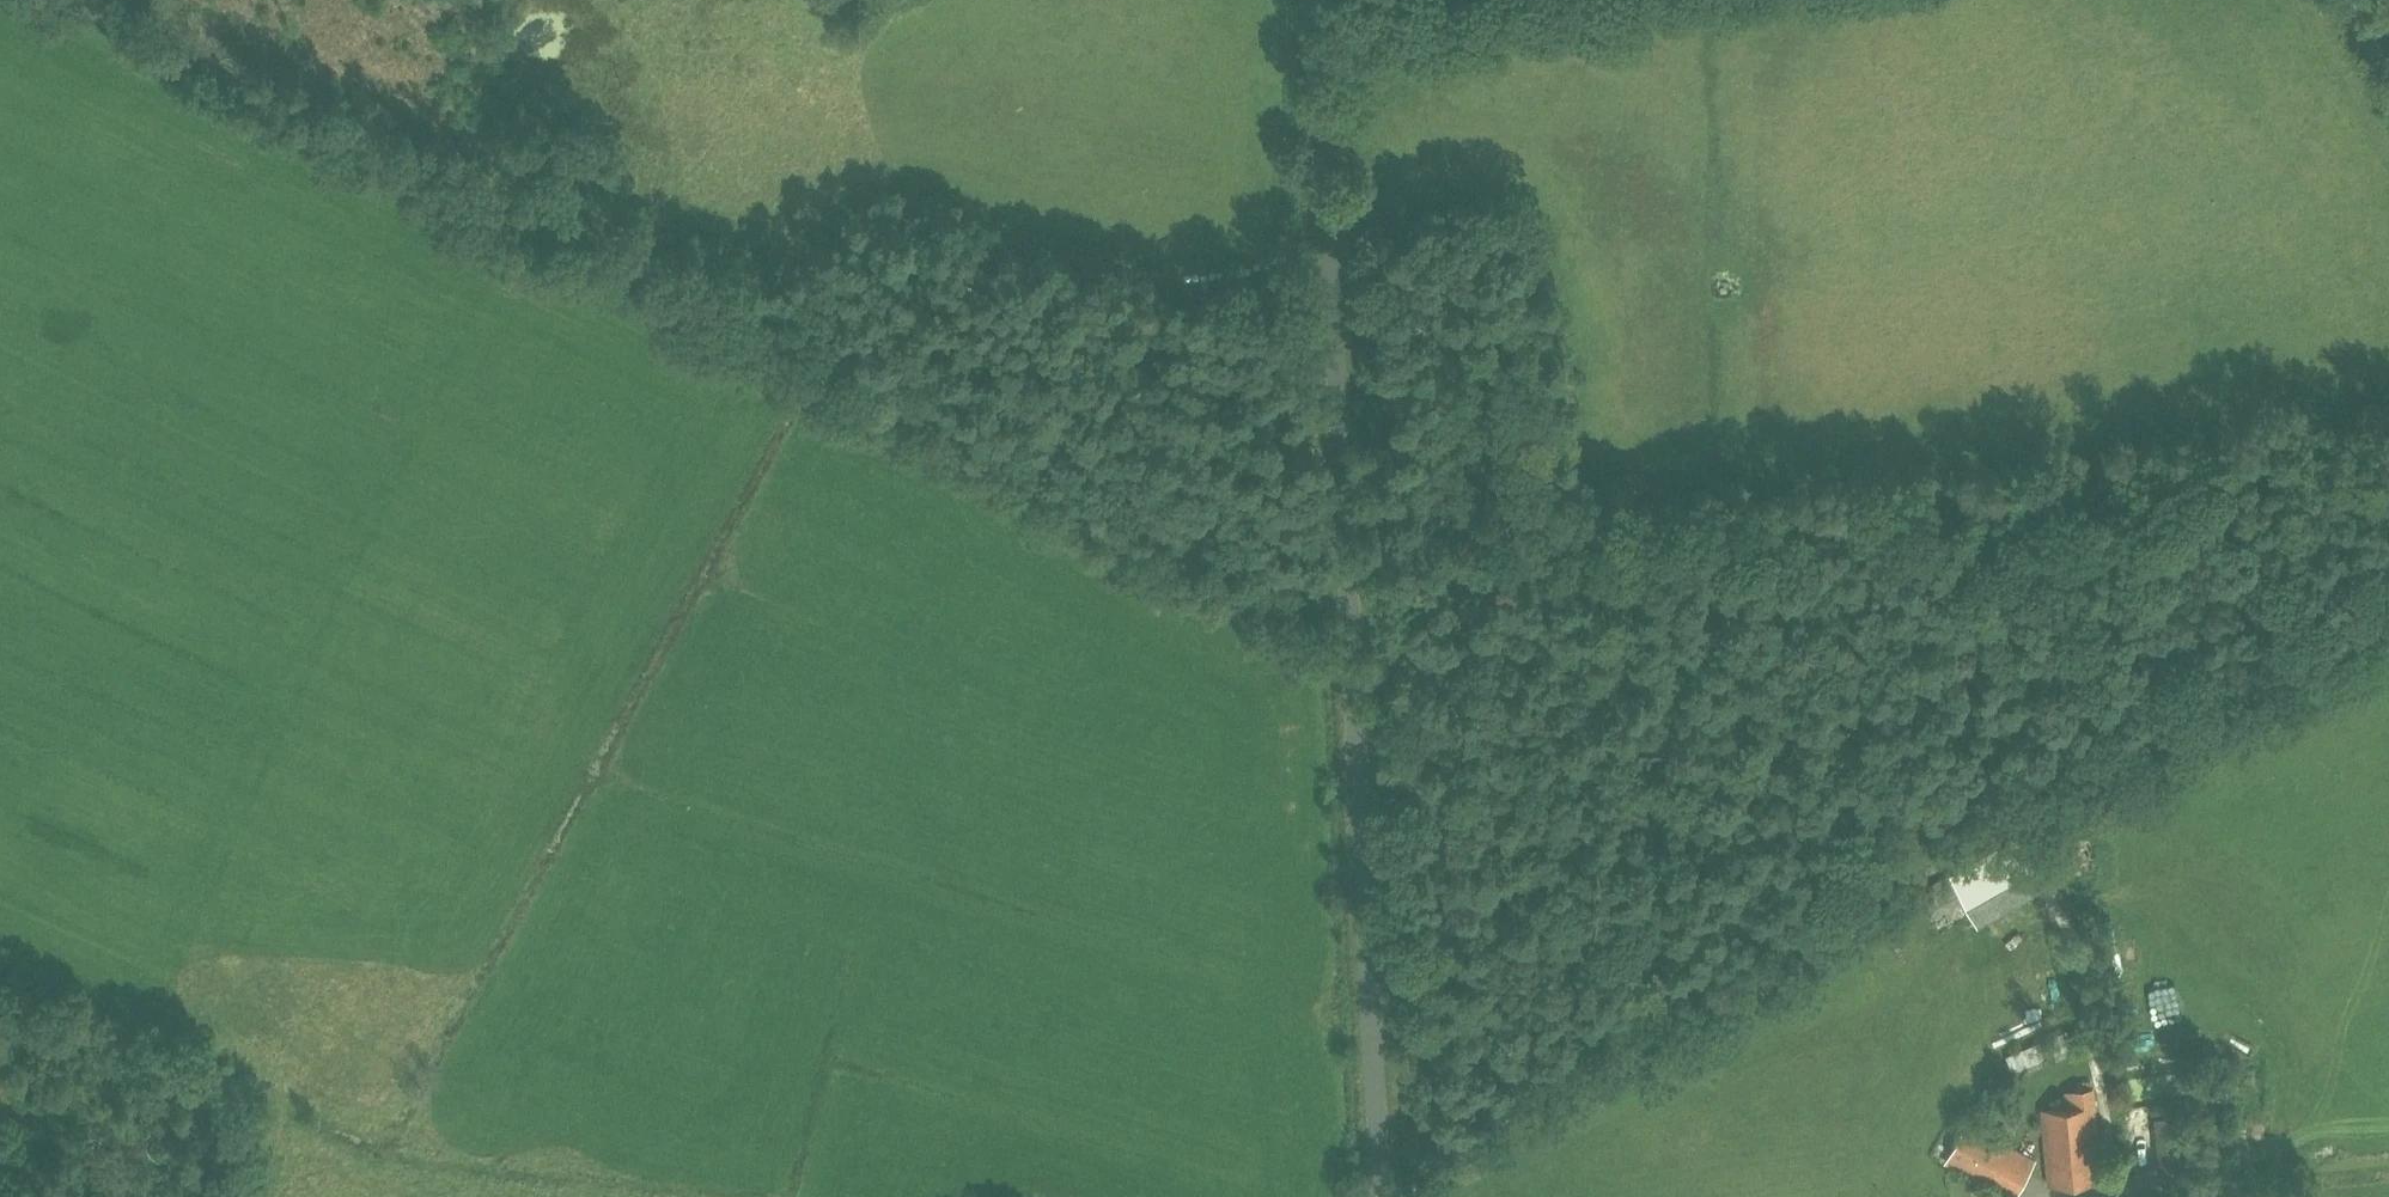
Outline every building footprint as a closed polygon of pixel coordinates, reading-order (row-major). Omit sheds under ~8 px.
[(1956,873),(1976,911),(2045,875),(2026,837),(1956,873)] [(2016,1073),(2077,1051),(2070,1033),(2009,1056),(2016,1073)] [(2094,1102),(2066,1105),(2042,1107),(2050,1185),(2102,1179),(2094,1102)] [(1997,1138),(1968,1123),(1946,1162),(1976,1177),(1975,1179),(2009,1196),(2015,1196),(2037,1159),(1997,1138)] [(2310,1153),(2323,1156),(2327,1139),(2313,1136),(2310,1153)]
